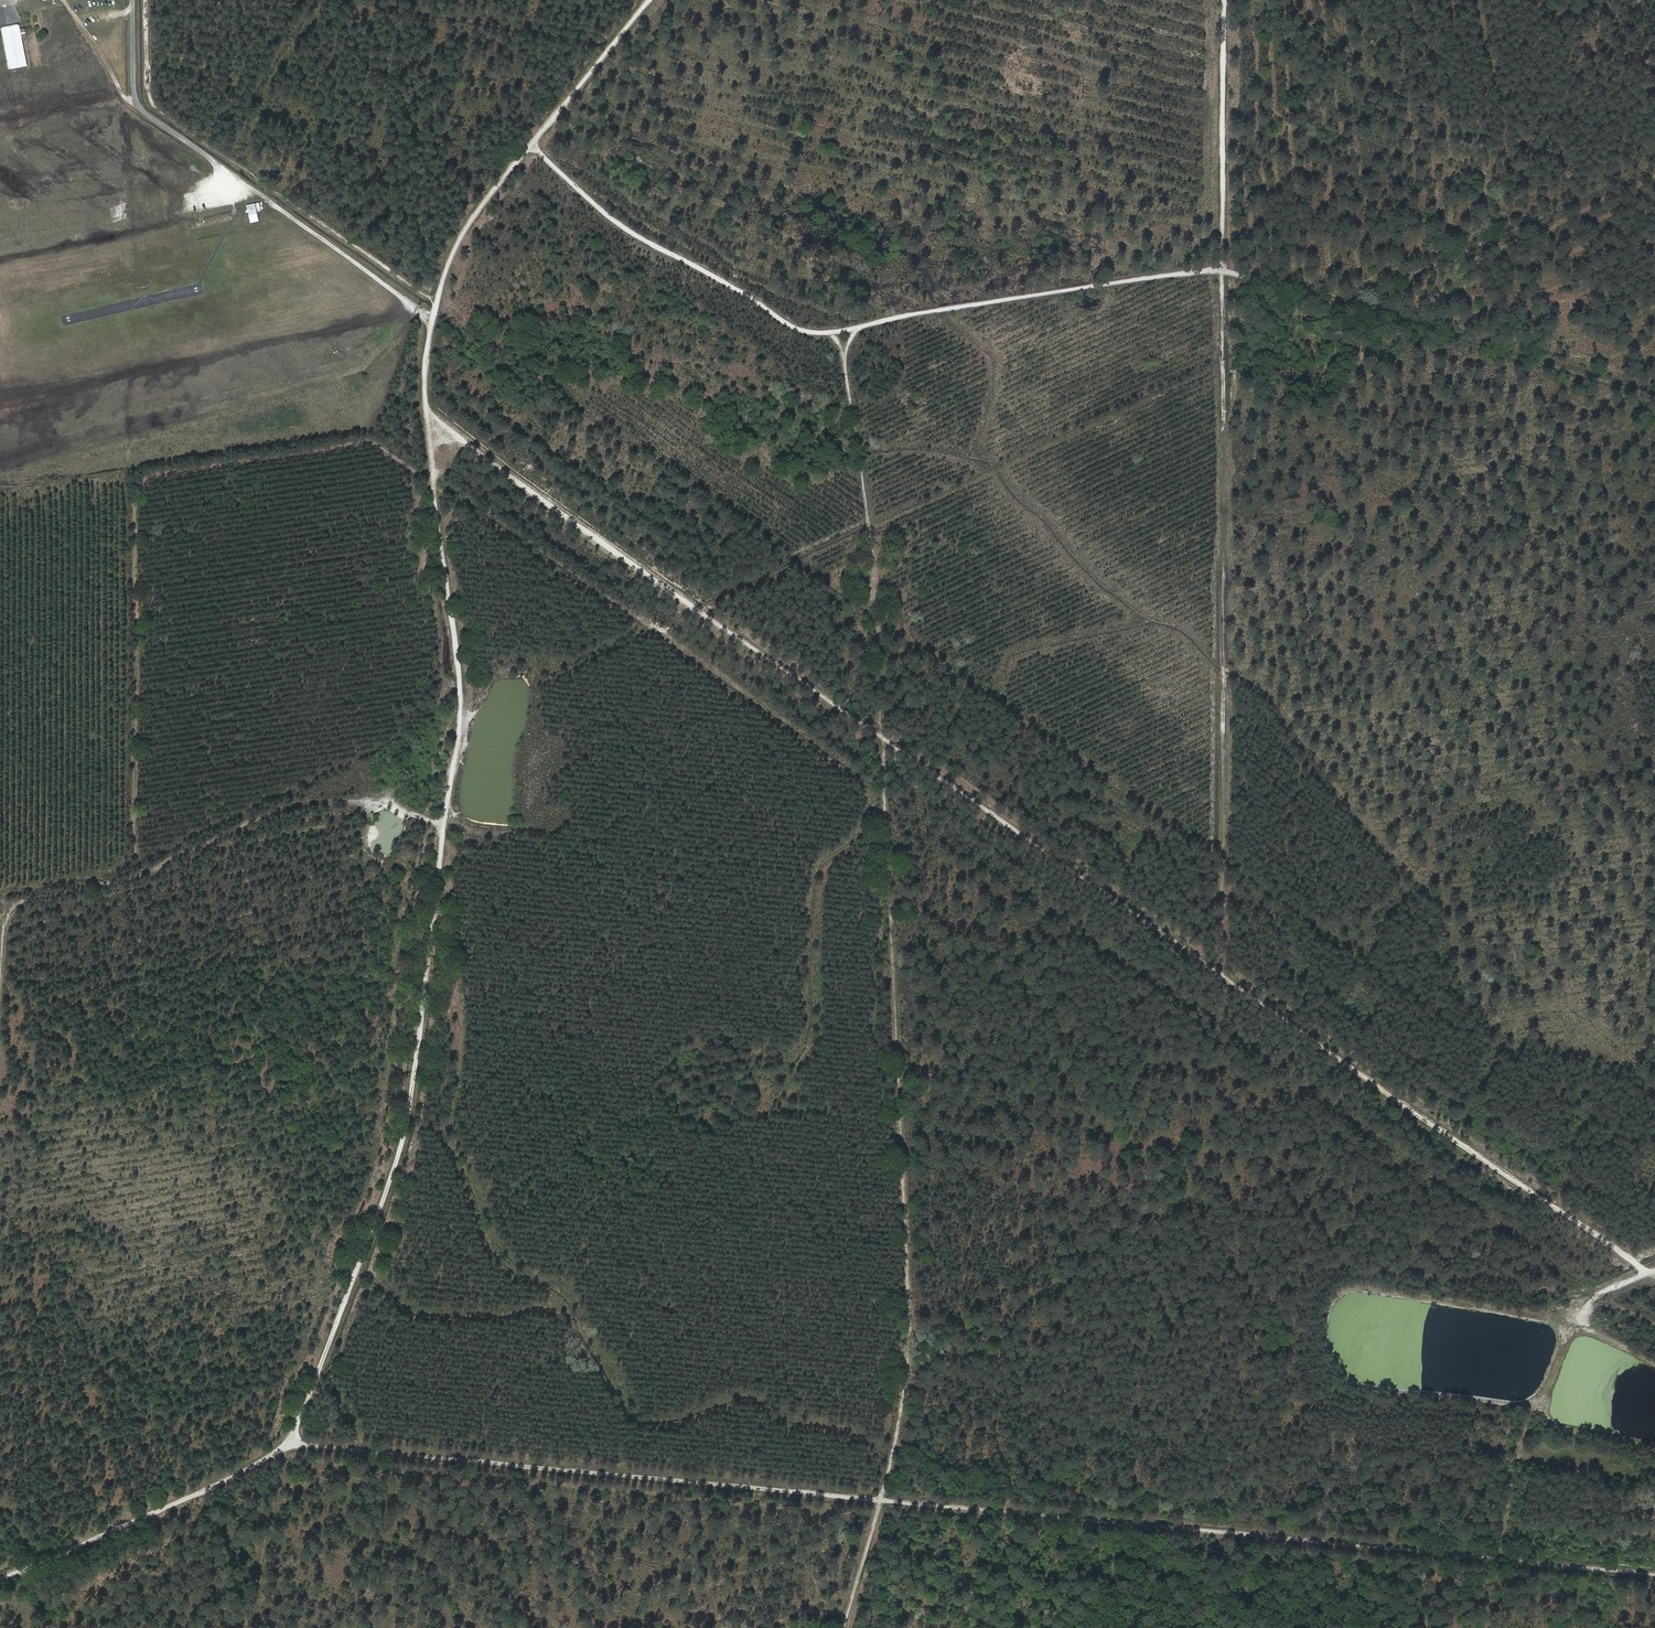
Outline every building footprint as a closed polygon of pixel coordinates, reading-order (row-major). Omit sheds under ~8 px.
[(2,30),(9,70),(26,68),(20,27),(2,30)] [(251,223),(260,221),(255,203),(247,205),(251,223)]
